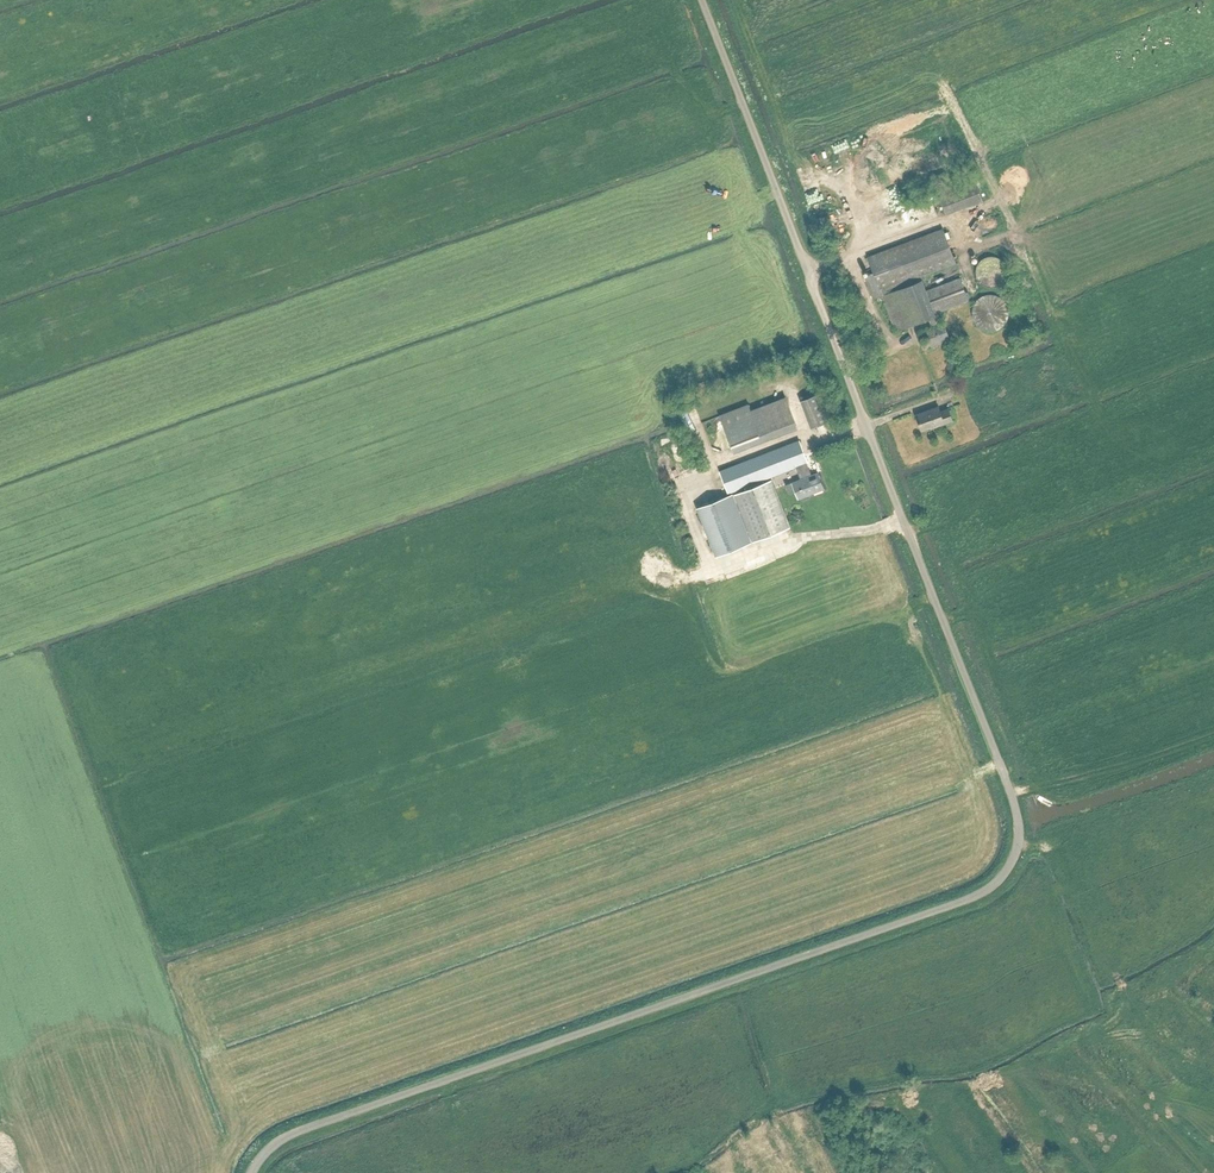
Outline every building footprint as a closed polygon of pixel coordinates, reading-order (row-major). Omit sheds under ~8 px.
[(831,169),(844,164),(840,152),(826,157),(831,169)] [(974,176),(939,191),(947,213),(983,199),(974,176)] [(901,222),(900,214),(886,214),(886,228),(899,228),(899,222),(901,222)] [(882,290),(955,262),(943,228),(869,255),(882,290)] [(983,284),(988,286),(993,286),(999,285),(1003,281),(1006,277),(1007,272),(1006,266),(1004,261),(1000,258),(995,256),(989,255),(984,257),(980,260),(977,265),(976,270),(976,276),(979,280),(983,284)] [(926,290),(922,279),(883,294),(896,330),(929,317),(932,326),(921,330),(927,346),(950,338),(944,322),(943,323),(938,311),(968,300),(960,277),(926,290)] [(1008,309),(1008,308),(1007,306),(1007,305),(1006,303),(1005,302),(1004,301),(1003,299),(1002,298),(1001,297),(1000,296),(998,296),(997,295),(995,294),(994,294),(992,294),(991,294),(987,294),(986,294),(984,295),(983,295),(981,296),(980,297),(979,298),(978,299),(976,300),(975,301),(975,302),(974,304),(973,305),(973,307),(972,308),(972,310),(972,311),(972,313),(972,314),(972,316),(973,318),(973,319),(974,320),(975,322),(976,323),(977,324),(978,326),(979,327),(980,327),(982,328),(983,329),(985,329),(986,330),(988,330),(989,330),(991,330),(993,330),(994,330),(996,329),(997,329),(999,328),(1000,327),(1001,326),(1003,325),(1004,324),(1005,323),(1006,322),(1006,320),(1007,319),(1008,317),(1008,316),(1008,314),(1008,312),(1008,311),(1008,309)] [(819,393),(800,400),(811,428),(830,421),(823,403),(819,393)] [(796,424),(786,397),(752,410),(749,403),(721,415),(735,451),(772,437),(771,434),(796,424)] [(923,430),(953,419),(949,407),(940,410),(938,406),(917,413),(923,430)] [(801,479),(793,482),(785,485),(788,492),(796,489),(799,498),(824,488),(818,472),(812,474),(807,461),(808,461),(799,439),(720,470),(728,492),(796,466),(801,479)] [(773,479),(735,494),(700,508),(718,555),(792,526),(773,479)] [(713,578),(712,589),(727,590),(728,579),(713,578)]
